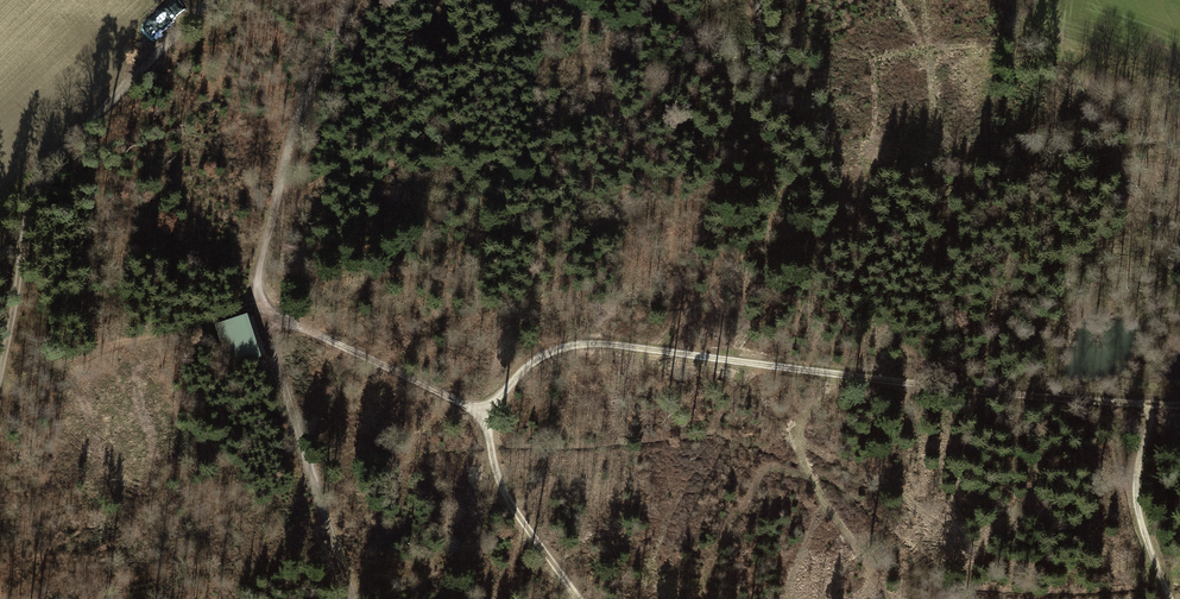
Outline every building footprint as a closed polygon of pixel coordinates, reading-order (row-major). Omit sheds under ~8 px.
[(265,352),(253,315),(219,327),(231,363),(265,352)]
